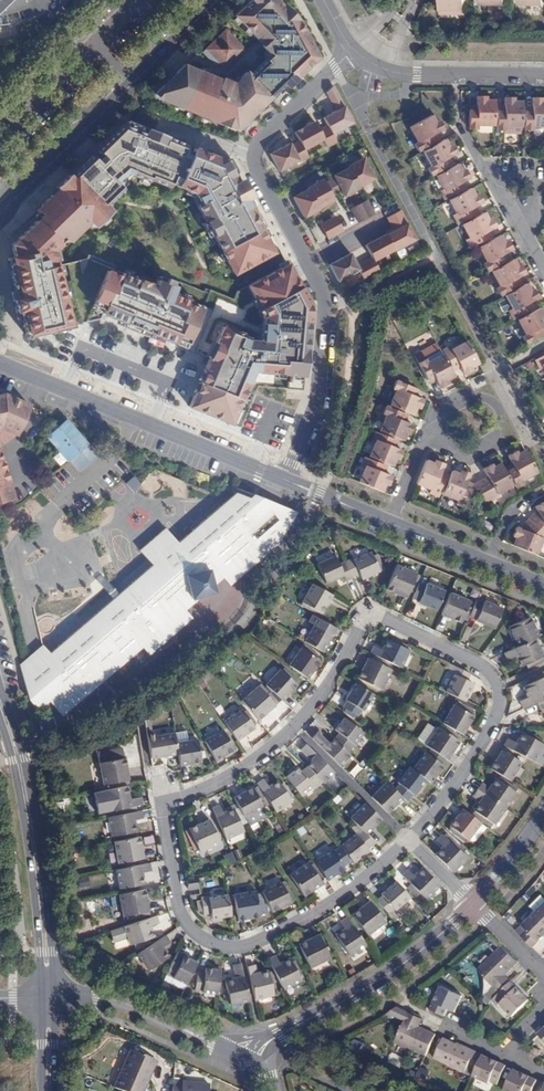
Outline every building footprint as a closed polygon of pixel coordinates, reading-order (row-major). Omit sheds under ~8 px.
[(2,13),(20,8),(27,11),(33,10),(39,9),(44,5),(51,11),(62,0),(0,0),(0,13),(2,13)] [(234,16),(263,45),(262,47),(270,55),(249,76),(247,73),(234,84),(221,79),(220,81),(183,65),(154,94),(160,100),(160,99),(236,131),(277,91),(284,84),(288,87),(318,57),(304,31),(300,33),(296,25),(300,22),(284,6),(283,7),(277,1),(276,0),(251,0),(234,16)] [(439,3),(439,14),(449,14),(450,10),(465,10),(465,0),(439,0),(439,3)] [(227,31),(203,52),(221,49),(226,45),(230,50),(245,51),(227,31)] [(226,45),(221,49),(225,54),(230,50),(226,45)] [(225,54),(221,49),(203,52),(216,66),(219,63),(225,69),(245,51),(230,50),(225,54)] [(284,84),(277,91),(281,94),(288,87),(284,84)] [(335,88),(328,92),(335,106),(343,102),(335,88)] [(469,111),(468,128),(477,129),(477,125),(494,125),(494,116),(494,107),(495,102),(485,102),(485,97),(476,97),(475,106),(475,111),(469,111)] [(504,127),(522,128),(522,118),(522,108),(522,102),(514,102),(514,99),(504,98),(504,107),(504,112),(497,112),(496,116),(496,131),(504,131),(504,127)] [(543,127),(543,103),(542,103),(542,99),(532,99),(531,107),(531,113),(524,113),(524,118),(524,131),(532,131),(532,127),(543,127)] [(337,110),(323,117),(327,125),(332,134),(333,134),(354,123),(345,106),(337,110)] [(494,107),(494,116),(496,116),(497,112),(504,112),(504,107),(494,107)] [(522,108),(522,118),(524,118),(524,113),(531,113),(531,107),(522,108)] [(431,136),(435,134),(442,130),(438,122),(435,124),(431,117),(410,128),(417,143),(415,144),(418,151),(429,145),(434,143),(431,136)] [(179,183),(190,156),(184,154),(187,146),(127,121),(71,177),(69,175),(57,188),(58,189),(37,210),(42,216),(12,245),(15,257),(34,252),(35,261),(44,259),(46,268),(56,265),(53,252),(61,245),(57,240),(62,235),(68,242),(89,222),(94,227),(111,211),(106,206),(110,202),(114,199),(117,195),(123,189),(116,182),(121,177),(122,177),(127,173),(149,182),(150,180),(170,188),(173,180),(179,183)] [(299,141),(304,150),(305,150),(323,140),(327,147),(337,142),(333,134),(332,134),(327,125),(319,130),(315,121),(295,132),(299,141)] [(430,147),(440,142),(435,134),(431,136),(434,143),(429,145),(430,147)] [(448,148),(444,140),(440,142),(430,147),(422,152),(430,167),(427,169),(431,176),(442,170),(447,167),(444,161),(449,158),(455,155),(451,146),(448,148)] [(270,154),(280,171),(299,161),(300,162),(309,157),(305,150),(304,150),(299,141),(291,145),(290,143),(270,154)] [(179,183),(178,187),(195,194),(200,204),(197,205),(234,274),(274,253),(261,229),(258,222),(249,207),(245,200),(251,197),(242,180),(236,183),(232,175),(225,161),(194,149),(190,156),(179,183)] [(230,158),(225,161),(232,175),(238,172),(230,158)] [(348,167),(359,186),(374,178),(363,158),(348,166),(348,167)] [(453,166),(449,158),(444,161),(447,167),(442,170),(443,171),(453,166)] [(462,173),(457,164),(453,166),(443,171),(435,176),(442,190),(439,191),(444,200),(456,194),(460,191),(457,185),(462,182),(468,179),(464,171),(462,173)] [(341,190),(344,196),(360,188),(359,186),(348,167),(333,175),(335,178),(341,190)] [(335,178),(329,180),(336,193),(341,190),(335,178)] [(323,179),(307,187),(308,188),(318,208),(334,200),(331,195),(325,183),(323,179)] [(329,180),(325,183),(331,195),(336,193),(329,180)] [(460,191),(456,194),(456,196),(466,191),(462,182),(457,185),(460,191)] [(293,196),(304,217),(319,209),(318,208),(308,188),(293,196)] [(456,196),(448,200),(456,215),(453,217),(457,225),(469,218),(473,216),(470,210),(475,207),(482,204),(477,195),(474,196),(470,189),(466,191),(456,196)] [(251,197),(245,200),(249,207),(255,204),(251,197)] [(366,200),(359,204),(366,218),(374,214),(366,200)] [(351,208),(359,222),(366,218),(359,204),(351,208)] [(469,220),(479,215),(475,207),(470,210),(473,216),(469,218),(469,220)] [(394,250),(395,251),(416,239),(401,210),(387,217),(394,230),(386,234),(394,250)] [(488,221),(483,213),(479,215),(469,220),(461,225),(469,239),(465,241),(470,249),(481,243),(486,240),(483,234),(488,231),(494,227),(490,219),(488,221)] [(336,216),(328,220),(336,235),(344,230),(336,216)] [(263,219),(258,222),(261,229),(267,227),(263,219)] [(320,224),(328,239),(336,235),(328,220),(320,224)] [(213,235),(206,222),(201,224),(209,238),(213,235)] [(482,245),(492,239),(488,231),(483,234),(486,240),(481,243),(482,245)] [(365,262),(372,276),(380,272),(374,260),(394,250),(386,234),(366,245),(372,258),(365,262)] [(504,243),(500,235),(492,239),(482,245),(478,247),(486,263),(482,265),(486,272),(498,265),(503,263),(500,256),(504,254),(511,250),(507,242),(504,243)] [(108,316),(185,348),(202,306),(171,294),(175,283),(158,276),(156,281),(154,286),(87,259),(84,260),(56,265),(46,268),(44,259),(35,261),(34,252),(15,257),(8,259),(16,291),(12,292),(19,320),(23,319),(26,335),(78,323),(108,316)] [(330,265),(339,281),(360,270),(366,280),(372,276),(365,262),(358,266),(351,253),(330,265)] [(499,267),(508,262),(504,254),(500,256),(503,263),(498,265),(499,267)] [(517,267),(513,260),(508,262),(499,267),(491,271),(500,288),(496,289),(500,296),(511,290),(516,287),(513,280),(518,278),(524,274),(520,266),(517,267)] [(310,305),(288,264),(282,267),(247,286),(263,316),(261,342),(248,341),(240,338),(242,335),(222,327),(210,357),(189,407),(231,424),(253,372),(290,375),(289,382),(287,382),(287,389),(303,390),(310,305)] [(512,292),(522,286),(518,278),(513,280),(516,287),(511,290),(512,292)] [(531,292),(526,284),(522,286),(512,292),(504,296),(512,312),(509,314),(513,320),(524,315),(530,312),(526,305),(530,303),(538,299),(534,291),(531,292)] [(525,316),(535,311),(530,303),(526,305),(530,312),(524,315),(525,316)] [(202,306),(185,348),(193,351),(210,309),(202,306)] [(539,308),(535,311),(525,316),(517,320),(525,336),(522,338),(526,344),(542,336),(539,329),(543,327),(543,316),(539,308)] [(479,364),(466,341),(452,349),(450,346),(442,351),(448,363),(451,367),(458,365),(459,368),(464,376),(472,372),(471,369),(479,364)] [(447,363),(442,355),(426,363),(425,360),(417,364),(426,380),(432,377),(435,381),(439,390),(448,385),(446,382),(454,377),(451,372),(447,363)] [(535,360),(539,368),(542,367),(543,371),(543,356),(535,360)] [(451,367),(448,363),(447,363),(451,372),(459,368),(458,365),(451,367)] [(408,413),(413,415),(416,408),(420,409),(423,401),(415,398),(410,396),(413,389),(395,382),(392,389),(396,391),(389,406),(399,409),(408,413)] [(0,395),(0,445),(6,443),(14,435),(28,405),(3,394),(0,395)] [(398,439),(403,441),(406,433),(410,434),(413,427),(404,423),(400,421),(403,415),(397,412),(384,407),(381,416),(385,418),(380,431),(388,435),(398,439)] [(400,421),(404,423),(408,413),(399,409),(397,412),(403,415),(400,421)] [(65,420),(44,438),(66,463),(67,461),(70,465),(77,473),(95,458),(85,447),(87,446),(65,420)] [(387,464),(392,467),(396,459),(399,460),(403,452),(395,448),(390,446),(392,440),(387,438),(374,432),(370,441),(375,444),(369,457),(378,461),(387,464)] [(390,446),(395,448),(398,439),(388,435),(387,438),(392,440),(390,446)] [(537,473),(525,450),(517,455),(515,451),(506,456),(510,464),(513,469),(506,472),(509,477),(515,488),(523,485),(521,481),(537,473)] [(12,499),(0,457),(0,502),(12,499)] [(358,482),(382,492),(385,484),(389,485),(392,477),(384,473),(379,472),(382,465),(377,463),(363,458),(360,466),(364,468),(358,482)] [(379,472),(384,473),(387,464),(378,461),(377,463),(382,465),(379,472)] [(425,461),(416,485),(430,491),(429,494),(438,498),(445,480),(438,477),(440,473),(444,464),(436,461),(434,465),(425,461)] [(498,494),(513,486),(508,478),(503,468),(501,464),(492,468),(490,464),(483,468),(487,477),(489,480),(477,487),(480,494),(482,498),(485,504),(500,497),(498,494)] [(508,478),(509,477),(506,472),(513,469),(510,464),(503,468),(508,478)] [(464,487),(466,482),(469,475),(460,471),(459,475),(451,472),(442,495),(457,501),(456,504),(464,507),(469,495),(471,490),(464,487)] [(139,485),(132,477),(124,483),(133,493),(139,485)] [(489,480),(487,477),(472,485),(466,482),(464,487),(471,490),(477,487),(489,480)] [(474,497),(480,494),(477,487),(471,490),(469,495),(474,497)] [(21,670),(28,700),(38,710),(49,701),(62,716),(123,663),(142,647),(149,654),(190,619),(184,611),(178,604),(189,594),(191,599),(201,597),(213,593),(212,587),(209,577),(217,571),(223,578),(229,585),(277,544),(296,512),(252,495),(248,499),(234,493),(229,498),(176,544),(163,530),(140,551),(151,565),(121,592),(49,655),(44,650),(21,670)] [(513,546),(536,555),(542,538),(516,528),(512,537),(516,538),(513,546)] [(345,561),(353,577),(359,574),(361,579),(380,571),(371,552),(354,561),(353,558),(345,561)] [(346,580),(353,577),(345,561),(339,565),(335,557),(317,565),(325,583),(343,575),(346,580)] [(395,566),(386,589),(408,598),(417,575),(395,566)] [(212,587),(223,578),(217,571),(209,577),(212,587)] [(418,583),(412,599),(419,602),(419,603),(436,611),(444,592),(426,584),(425,586),(418,583)] [(321,614),(332,595),(312,584),(302,603),(321,614)] [(178,604),(184,611),(201,597),(191,599),(189,594),(178,604)] [(449,594),(441,614),(462,623),(470,602),(449,594)] [(476,601),(469,617),(477,620),(476,621),(494,629),(502,610),(484,602),(483,604),(476,601)] [(304,642),(323,652),(331,635),(329,633),(333,627),(318,618),(304,642)] [(509,627),(518,646),(534,638),(538,636),(530,618),(509,627)] [(518,646),(504,653),(507,660),(516,656),(521,666),(524,665),(539,658),(542,657),(534,638),(518,646)] [(373,647),(370,653),(401,668),(410,651),(404,648),(395,643),(395,641),(391,639),(389,640),(387,640),(381,651),(373,647)] [(19,664),(21,670),(44,650),(41,646),(29,656),(19,664)] [(289,665),(307,679),(320,661),(317,660),(306,651),(301,648),(289,665)] [(306,651),(317,660),(319,656),(308,648),(306,651)] [(539,658),(524,665),(525,668),(541,660),(539,658)] [(391,670),(369,659),(359,679),(381,690),(391,670)] [(467,680),(470,674),(450,664),(447,670),(452,671),(450,673),(454,676),(445,692),(465,702),(473,684),(467,680)] [(266,686),(282,701),(296,685),(281,670),(266,686)] [(523,708),(537,702),(543,698),(543,677),(522,687),(527,698),(520,701),(523,708)] [(374,694),(356,683),(345,700),(347,702),(343,708),(357,716),(361,710),(363,711),(374,694)] [(266,696),(268,693),(261,684),(258,686),(266,696)] [(241,700),(258,720),(277,702),(270,693),(268,693),(266,696),(258,686),(241,700)] [(461,734),(462,735),(473,716),(471,715),(461,709),(463,705),(457,701),(443,723),(445,725),(461,734)] [(461,709),(471,715),(473,710),(463,705),(461,709)] [(224,722),(235,738),(255,722),(243,707),(242,707),(239,711),(224,722)] [(53,717),(38,721),(41,732),(56,729),(53,717)] [(338,734),(334,739),(347,751),(352,744),(354,745),(363,732),(344,718),(335,731),(338,734)] [(441,730),(457,739),(461,734),(445,725),(441,730)] [(438,727),(426,746),(431,749),(447,760),(459,741),(457,739),(441,730),(438,727)] [(154,731),(146,732),(151,758),(178,754),(176,743),(174,733),(154,736),(154,731)] [(204,740),(215,760),(234,749),(223,731),(204,740)] [(316,733),(311,738),(340,766),(351,756),(347,751),(334,739),(330,743),(325,743),(316,733)] [(509,739),(505,746),(534,762),(543,744),(522,733),(517,743),(509,739)] [(176,743),(178,754),(180,765),(201,761),(198,740),(176,743)] [(310,763),(306,767),(322,782),(324,783),(334,772),(305,744),(299,750),(310,760),(310,763)] [(97,752),(103,785),(127,780),(121,747),(97,752)] [(443,765),(447,760),(431,749),(429,754),(443,765)] [(502,751),(491,769),(510,781),(521,763),(502,751)] [(426,780),(431,784),(444,766),(443,765),(429,754),(426,752),(412,770),(426,780)] [(322,782),(306,767),(301,772),(297,768),(286,777),(301,796),(312,787),(314,789),(322,782)] [(412,770),(409,767),(397,783),(398,783),(394,789),(406,802),(412,794),(414,795),(426,780),(412,770)] [(263,779),(257,784),(274,811),(291,801),(289,798),(293,796),(289,791),(286,793),(280,784),(277,781),(268,787),(263,779)] [(481,783),(477,789),(503,808),(514,790),(496,779),(490,789),(481,783)] [(283,782),(280,784),(286,793),(289,791),(283,782)] [(386,782),(371,798),(387,813),(403,799),(386,782)] [(129,808),(126,786),(104,790),(108,812),(129,808)] [(252,788),(233,797),(244,818),(246,816),(261,808),(263,807),(252,788)] [(503,808),(477,789),(473,796),(482,802),(475,813),(493,825),(503,808)] [(365,803),(350,819),(363,831),(366,834),(381,819),(365,803)] [(218,805),(211,807),(225,838),(243,830),(233,809),(223,813),(218,805)] [(261,808),(246,816),(250,824),(265,816),(261,808)] [(480,823),(463,809),(450,827),(467,840),(480,823)] [(141,820),(140,811),(107,817),(111,837),(135,832),(133,821),(141,820)] [(493,825),(475,813),(474,816),(491,827),(493,825)] [(209,820),(189,829),(198,852),(220,842),(209,820)] [(356,834),(341,847),(353,863),(368,850),(367,849),(375,843),(366,834),(363,831),(357,836),(356,834)] [(442,848),(435,855),(452,872),(466,858),(458,850),(460,847),(446,833),(444,836),(442,834),(436,841),(442,848)] [(138,837),(114,841),(118,864),(142,860),(138,837)] [(333,850),(314,862),(327,880),(345,868),(343,865),(350,861),(340,846),(333,851),(333,850)] [(149,872),(148,863),(115,870),(119,889),(142,885),(140,874),(149,872)] [(289,875),(303,896),(321,884),(308,863),(289,875)] [(424,898),(439,885),(422,868),(415,877),(408,870),(401,876),(404,879),(412,887),(409,891),(416,898),(420,894),(424,898)] [(197,876),(186,877),(189,896),(200,894),(197,876)] [(400,882),(409,891),(412,887),(404,879),(400,882)] [(286,880),(280,883),(289,901),(294,899),(286,880)] [(394,911),(410,897),(397,882),(381,895),(382,896),(376,901),(388,914),(393,909),(394,911)] [(280,883),(262,892),(271,911),(290,901),(289,901),(280,883)] [(147,912),(143,890),(117,895),(123,921),(133,919),(133,918),(141,916),(140,913),(147,912)] [(259,915),(255,895),(255,891),(233,895),(237,920),(259,916),(259,915)] [(261,894),(255,895),(259,915),(266,913),(265,904),(262,904),(261,894)] [(231,915),(228,896),(207,899),(207,896),(199,898),(200,902),(196,903),(197,911),(201,911),(202,914),(210,913),(211,918),(221,917),(231,915)] [(351,915),(367,935),(384,922),(370,902),(351,915)] [(536,914),(543,922),(543,906),(536,914)] [(533,948),(543,937),(543,922),(536,914),(518,933),(533,948)] [(158,924),(155,916),(108,932),(111,943),(127,937),(130,945),(152,938),(149,927),(158,924)] [(349,955),(365,945),(347,918),(341,922),(345,931),(336,937),(349,955)] [(318,935),(298,945),(309,966),(329,957),(318,935)] [(167,944),(164,936),(137,955),(147,971),(167,957),(161,948),(167,944)] [(494,986),(500,992),(511,981),(509,979),(505,975),(518,962),(502,946),(478,971),(494,986)] [(186,986),(197,964),(176,954),(168,970),(175,974),(172,978),(186,986)] [(276,956),(268,960),(283,988),(299,979),(289,959),(279,964),(276,956)] [(255,966),(247,967),(254,998),(273,994),(268,972),(257,974),(255,966)] [(229,1005),(249,1000),(241,968),(232,970),(235,979),(224,981),(225,987),(227,993),(224,993),(222,994),(224,999),(228,998),(229,1005)] [(195,976),(194,987),(193,991),(207,993),(217,994),(220,971),(204,969),(203,975),(196,974),(195,976)] [(516,986),(511,981),(500,992),(492,1000),(498,1007),(501,1004),(513,1017),(529,1001),(519,990),(516,986)] [(441,986),(430,1010),(444,1016),(448,1009),(451,1010),(455,1012),(462,996),(441,986)] [(492,1000),(500,992),(494,986),(479,1001),(485,1007),(492,1000)] [(421,1018),(409,1012),(409,1011),(397,1006),(388,1012),(406,1020),(396,1042),(426,1055),(435,1036),(427,1032),(417,1028),(421,1018)] [(443,1039),(434,1058),(473,1076),(482,1056),(457,1044),(456,1046),(450,1043),(443,1039)] [(121,1090),(143,1090),(155,1061),(130,1050),(114,1088),(121,1090)] [(482,1056),(473,1076),(489,1083),(490,1081),(498,1084),(506,1067),(494,1061),(482,1056)] [(504,1090),(505,1090),(532,1090),(538,1080),(523,1073),(514,1069),(504,1090)] [(172,1090),(208,1090),(209,1088),(173,1082),(172,1090)]
